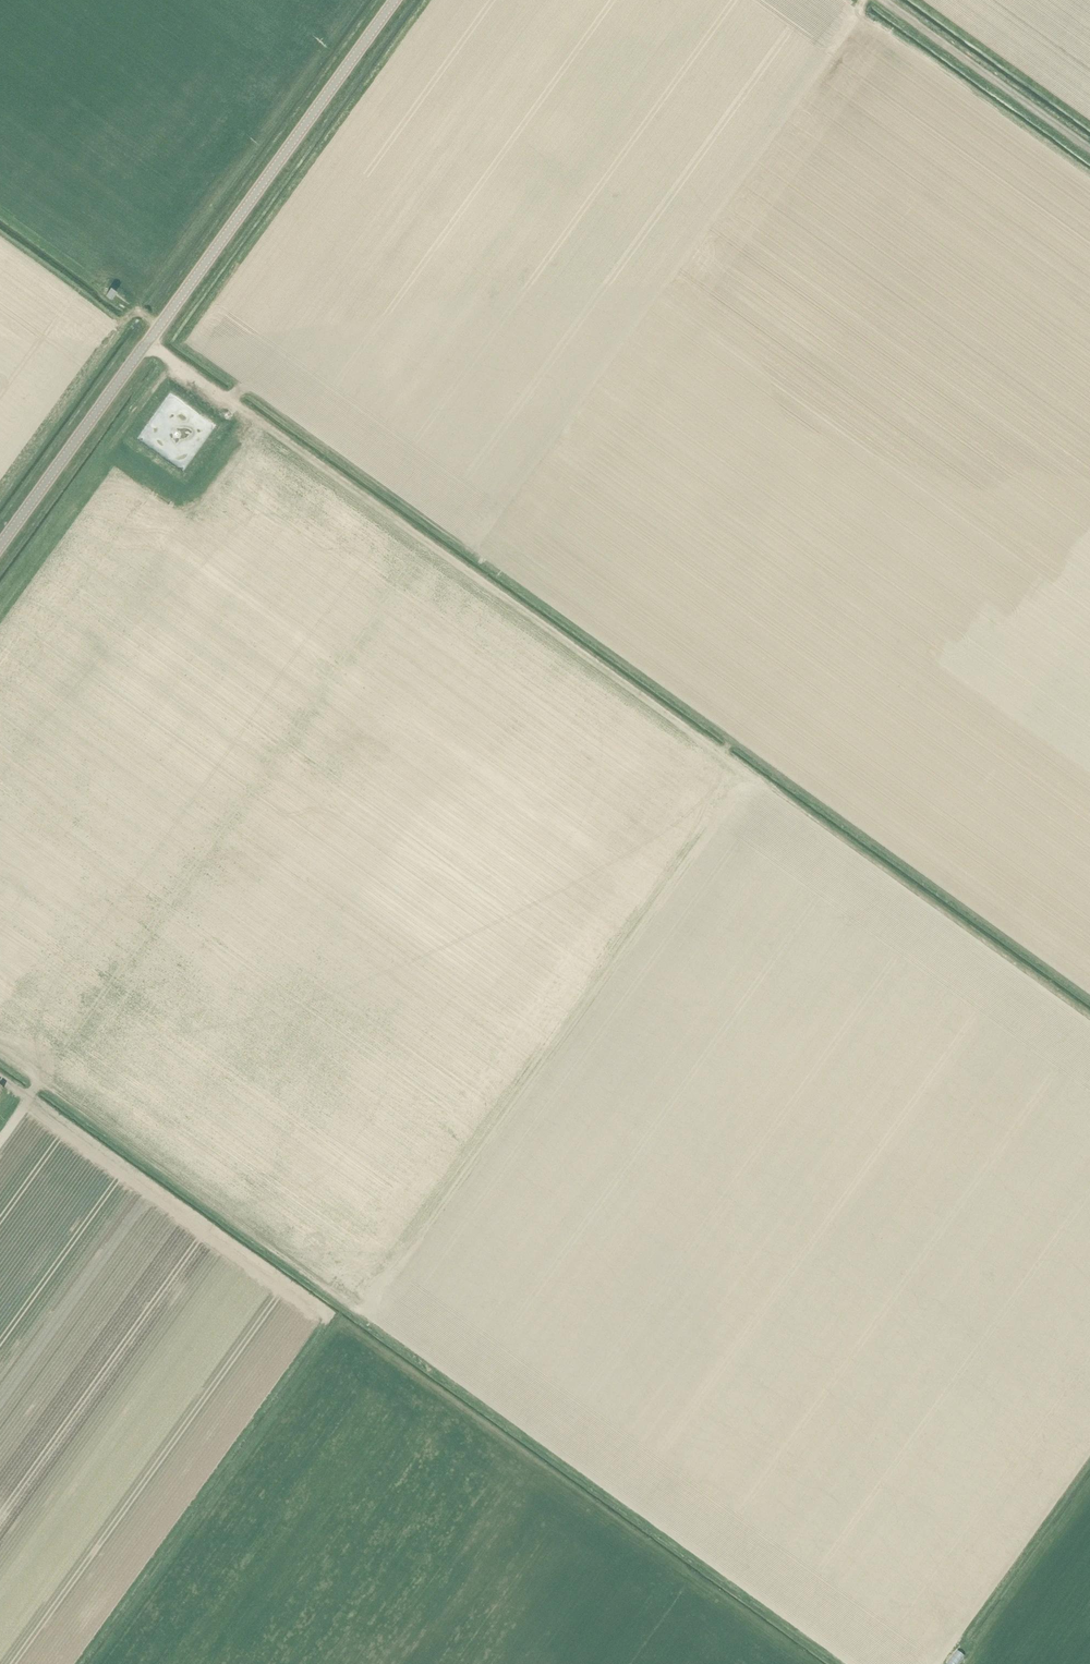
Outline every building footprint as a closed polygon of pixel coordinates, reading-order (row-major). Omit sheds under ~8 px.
[(112,285),(107,292),(111,296),(116,289),(112,285)]
